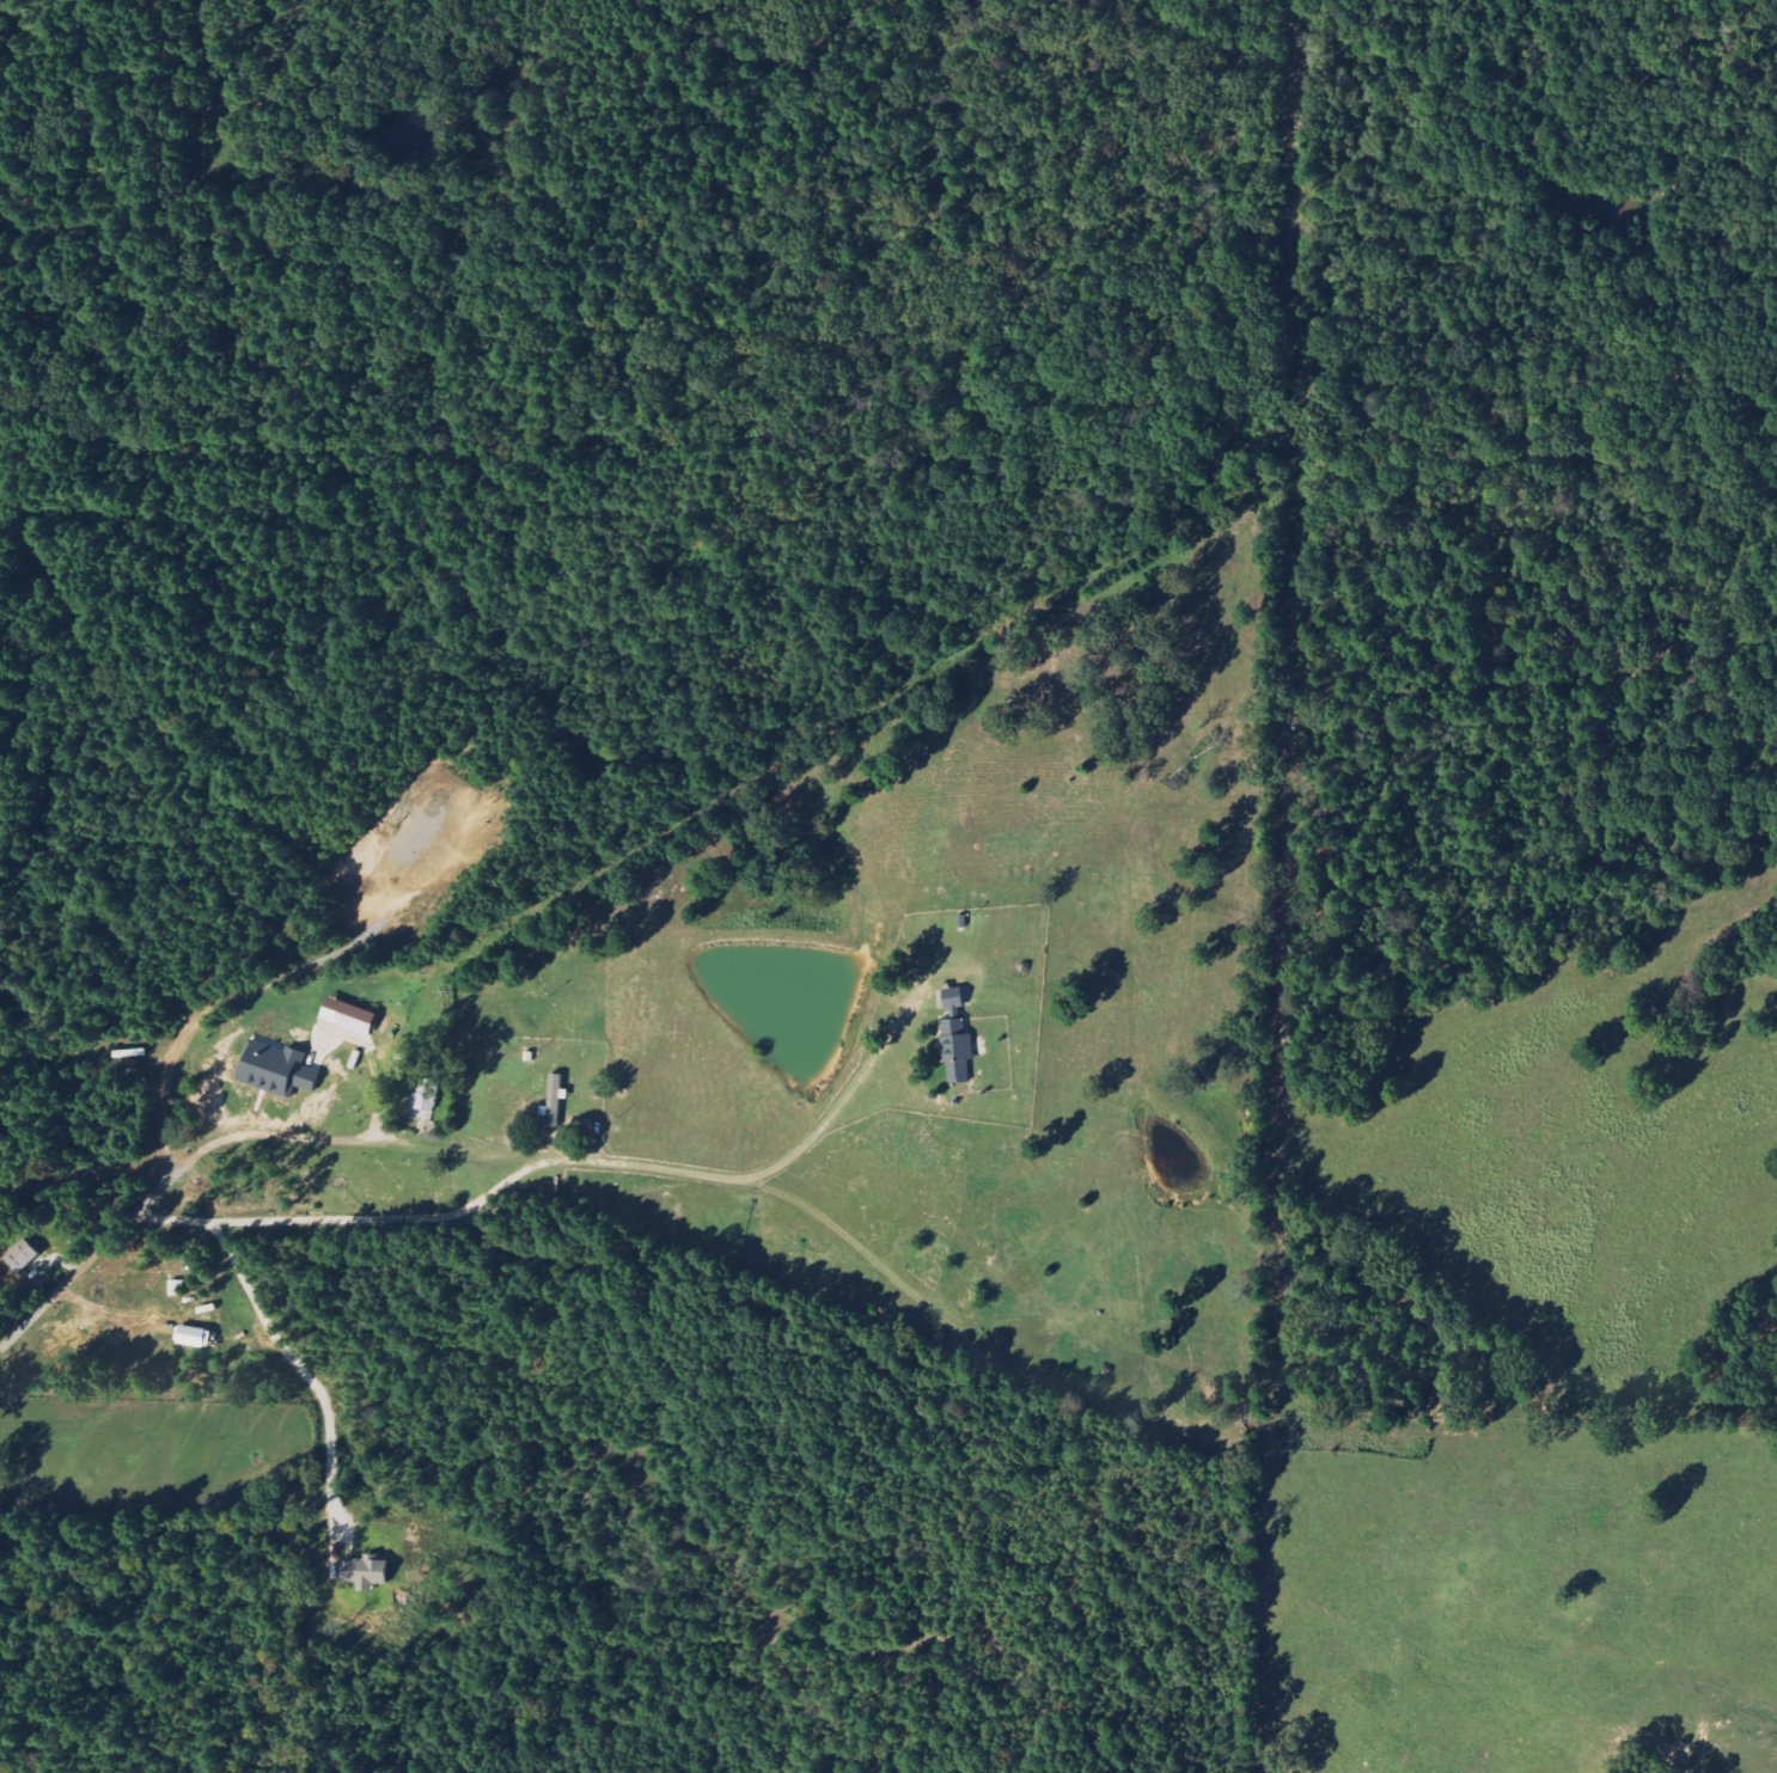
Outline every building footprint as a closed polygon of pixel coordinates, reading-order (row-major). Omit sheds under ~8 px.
[(373,1033),(379,1011),(328,998),(323,1020),(373,1033)] [(944,1020),(948,1082),(970,1080),(969,1061),(975,1060),(973,1033),(968,1033),(967,1019),(944,1020)] [(316,1092),(322,1072),(305,1067),(309,1053),(288,1046),(286,1051),(252,1041),(240,1083),(293,1098),(296,1086),(316,1092)] [(416,1109),(437,1112),(442,1080),(421,1076),(416,1109)] [(214,1331),(182,1325),(178,1343),(211,1349),(214,1331)] [(342,1583),(360,1583),(360,1592),(376,1592),(376,1585),(389,1584),(388,1554),(366,1555),(366,1560),(342,1561),(342,1583)]
